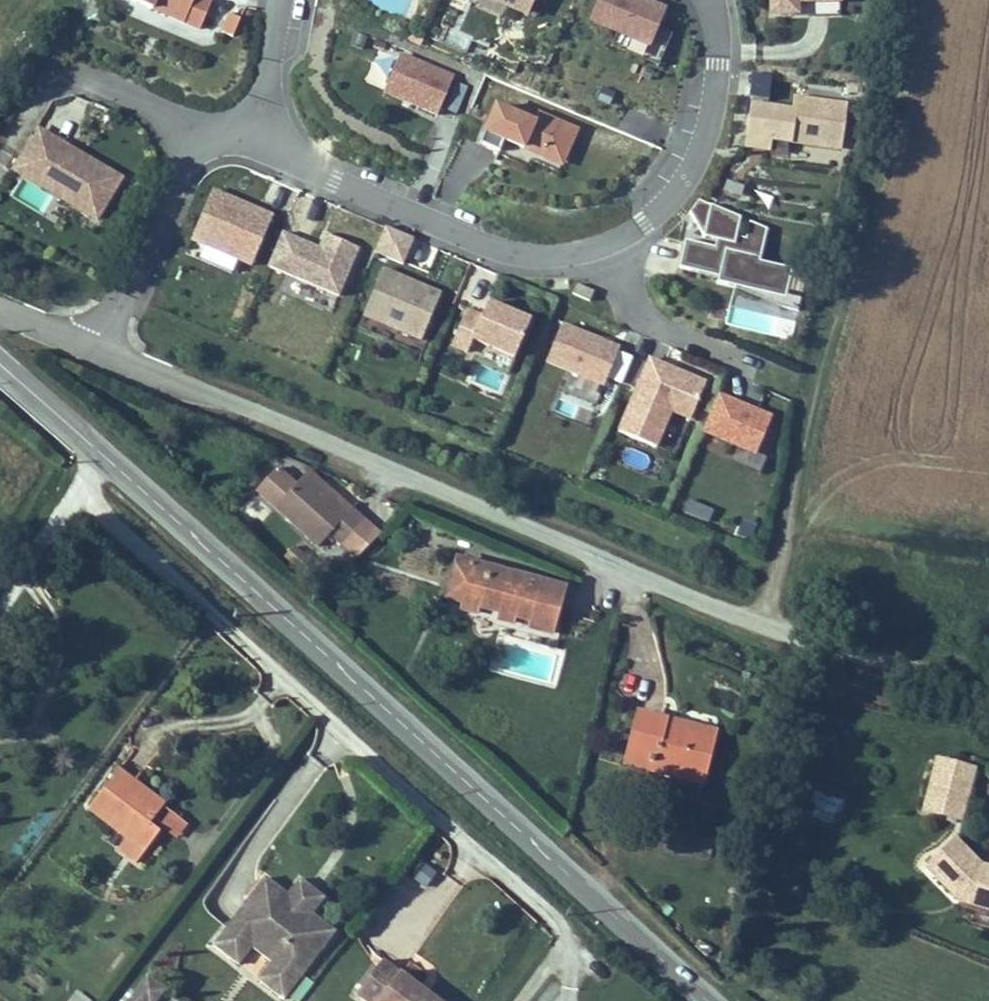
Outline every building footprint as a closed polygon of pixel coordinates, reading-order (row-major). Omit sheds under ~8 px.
[(201,28),(213,0),(135,0),(201,28)] [(527,12),(532,0),(499,0),(527,12)] [(649,44),(667,3),(660,0),(597,0),(589,18),(649,44)] [(839,0),(766,0),(766,14),(840,13),(839,0)] [(221,29),(234,34),(241,16),(229,11),(221,29)] [(409,38),(422,43),(426,33),(413,28),(409,38)] [(381,90),(437,114),(454,75),(399,51),(381,90)] [(773,137),(843,146),(849,100),(793,93),(792,104),(750,99),(744,145),(771,148),(773,137)] [(499,103),(482,141),(501,149),(507,137),(546,154),(551,145),(568,153),(579,127),(539,111),(536,119),(518,111),(499,103)] [(99,219),(124,174),(34,123),(9,168),(39,185),(44,176),(72,192),(68,201),(99,219)] [(551,145),(546,154),(564,162),(568,153),(551,145)] [(44,176),(39,185),(68,201),(72,192),(44,176)] [(274,211),(214,186),(191,239),(251,264),(274,211)] [(762,246),(766,225),(749,217),(745,234),(735,232),(740,213),(698,196),(689,208),(703,232),(701,240),(685,237),(678,265),(697,269),(699,263),(738,272),(736,278),(786,289),(792,265),(759,257),(762,246)] [(374,249),(403,262),(414,236),(385,224),(374,249)] [(267,263),(338,292),(357,244),(323,231),(318,244),(281,229),(267,263)] [(699,263),(697,269),(736,278),(738,272),(699,263)] [(444,289),(386,265),(366,315),(423,340),(444,289)] [(576,292),(592,299),(596,290),(580,283),(576,292)] [(514,351),(529,314),(487,297),(481,312),(466,306),(452,342),(467,348),(472,335),(514,351)] [(623,343),(564,319),(547,361),(607,385),(623,343)] [(706,379),(649,355),(617,428),(655,444),(670,409),(689,417),(706,379)] [(701,429),(756,453),(773,413),(718,390),(701,429)] [(279,462),(255,488),(319,548),(332,533),(347,547),(373,519),(358,505),(351,512),(306,470),(298,479),(279,462)] [(384,530),(373,519),(347,547),(358,558),(384,530)] [(566,581),(453,552),(442,596),(461,601),(459,608),(479,614),(481,606),(498,611),(496,618),(517,623),(518,616),(529,619),(527,626),(553,632),(566,581)] [(649,755),(646,768),(704,781),(715,735),(666,723),(668,714),(636,706),(626,750),(649,755)] [(666,723),(715,735),(717,725),(668,714),(666,723)] [(649,755),(626,750),(623,762),(646,768),(649,755)] [(935,753),(922,808),(963,818),(977,763),(935,753)] [(126,789),(135,778),(118,766),(87,808),(125,837),(116,848),(135,862),(158,832),(147,823),(155,812),(126,789)] [(164,801),(135,778),(126,789),(155,812),(164,801)] [(170,810),(159,824),(177,837),(188,823),(170,810)] [(981,865),(978,862),(981,859),(955,833),(923,864),(959,900),(988,908),(988,867),(981,865)] [(428,888),(436,867),(414,860),(407,880),(428,888)] [(288,895),(264,877),(214,945),(240,964),(253,946),(273,961),(260,979),(285,998),(335,930),(312,912),(288,895)] [(288,895),(312,912),(324,896),(300,878),(288,895)] [(380,958),(355,993),(366,1000),(442,1000),(380,958)] [(161,987),(145,976),(134,991),(145,999),(147,1000),(150,1000),(161,987)] [(92,1000),(78,989),(68,1000),(92,1000)] [(145,999),(134,991),(127,1000),(143,1000),(145,999)]
